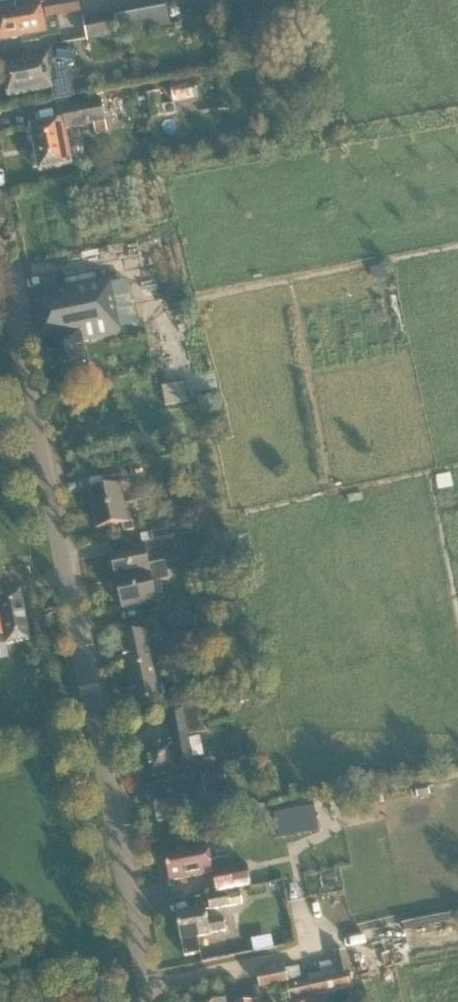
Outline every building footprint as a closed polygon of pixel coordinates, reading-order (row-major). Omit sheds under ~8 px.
[(0,4),(0,41),(19,38),(21,45),(40,41),(39,37),(47,35),(48,37),(51,36),(48,20),(59,18),(58,14),(78,11),(76,0),(25,0),(0,4)] [(170,25),(166,3),(83,19),(88,42),(119,36),(118,30),(154,23),(155,28),(170,25)] [(275,25),(274,15),(258,17),(259,27),(275,25)] [(75,53),(53,44),(48,56),(3,65),(5,75),(3,76),(7,96),(51,88),(53,99),(72,96),(67,66),(71,65),(75,53)] [(198,99),(195,81),(171,85),(174,103),(198,99)] [(163,108),(160,92),(147,94),(151,118),(177,113),(176,106),(163,108)] [(104,123),(99,100),(57,109),(60,122),(29,128),(38,173),(70,166),(63,131),(94,125),(96,134),(108,131),(106,122),(104,123)] [(109,284),(107,276),(33,291),(53,388),(90,380),(81,340),(118,332),(116,320),(119,319),(111,283),(109,284)] [(188,403),(185,383),(163,386),(166,406),(188,403)] [(87,489),(91,509),(122,503),(118,484),(123,483),(121,475),(108,477),(110,485),(87,489)] [(122,503),(91,509),(94,528),(120,523),(122,530),(132,528),(131,521),(126,522),(122,503)] [(106,553),(112,581),(164,571),(162,562),(148,565),(144,546),(106,553)] [(168,567),(182,564),(179,552),(165,556),(168,567)] [(164,571),(112,581),(117,608),(154,600),(150,583),(165,580),(164,571)] [(21,591),(0,595),(0,661),(9,660),(7,644),(8,644),(9,643),(29,640),(21,591)] [(194,625),(192,617),(190,604),(166,608),(170,629),(194,625)] [(153,665),(152,656),(148,639),(158,637),(155,621),(146,623),(147,629),(117,635),(124,670),(153,665)] [(153,665),(124,670),(132,706),(161,700),(155,672),(165,670),(162,654),(152,656),(153,665)] [(184,706),(182,695),(161,699),(163,710),(184,706)] [(204,735),(199,705),(166,711),(172,742),(143,747),(148,776),(178,771),(177,766),(191,764),(187,737),(204,735)] [(226,768),(221,747),(208,750),(210,759),(192,762),(194,775),(226,768)] [(227,796),(223,772),(201,776),(203,786),(197,787),(196,785),(152,794),(158,823),(202,814),(199,802),(227,796)] [(319,829),(315,807),(313,799),(313,796),(274,804),(281,836),(319,829)] [(271,820),(268,804),(255,807),(258,822),(271,820)] [(211,861),(208,845),(164,853),(169,882),(214,873),(218,893),(252,885),(247,864),(231,867),(229,857),(211,861)] [(242,903),(240,892),(228,894),(208,897),(210,909),(242,903)] [(206,919),(204,908),(175,913),(183,956),(199,953),(196,938),(209,935),(210,933),(225,930),(222,916),(206,919)] [(309,980),(287,986),(290,1001),(319,1001),(317,994),(353,985),(344,951),(334,953),(336,960),(306,967),(309,980)] [(287,982),(285,969),(284,964),(256,969),(260,988),(287,982)]
